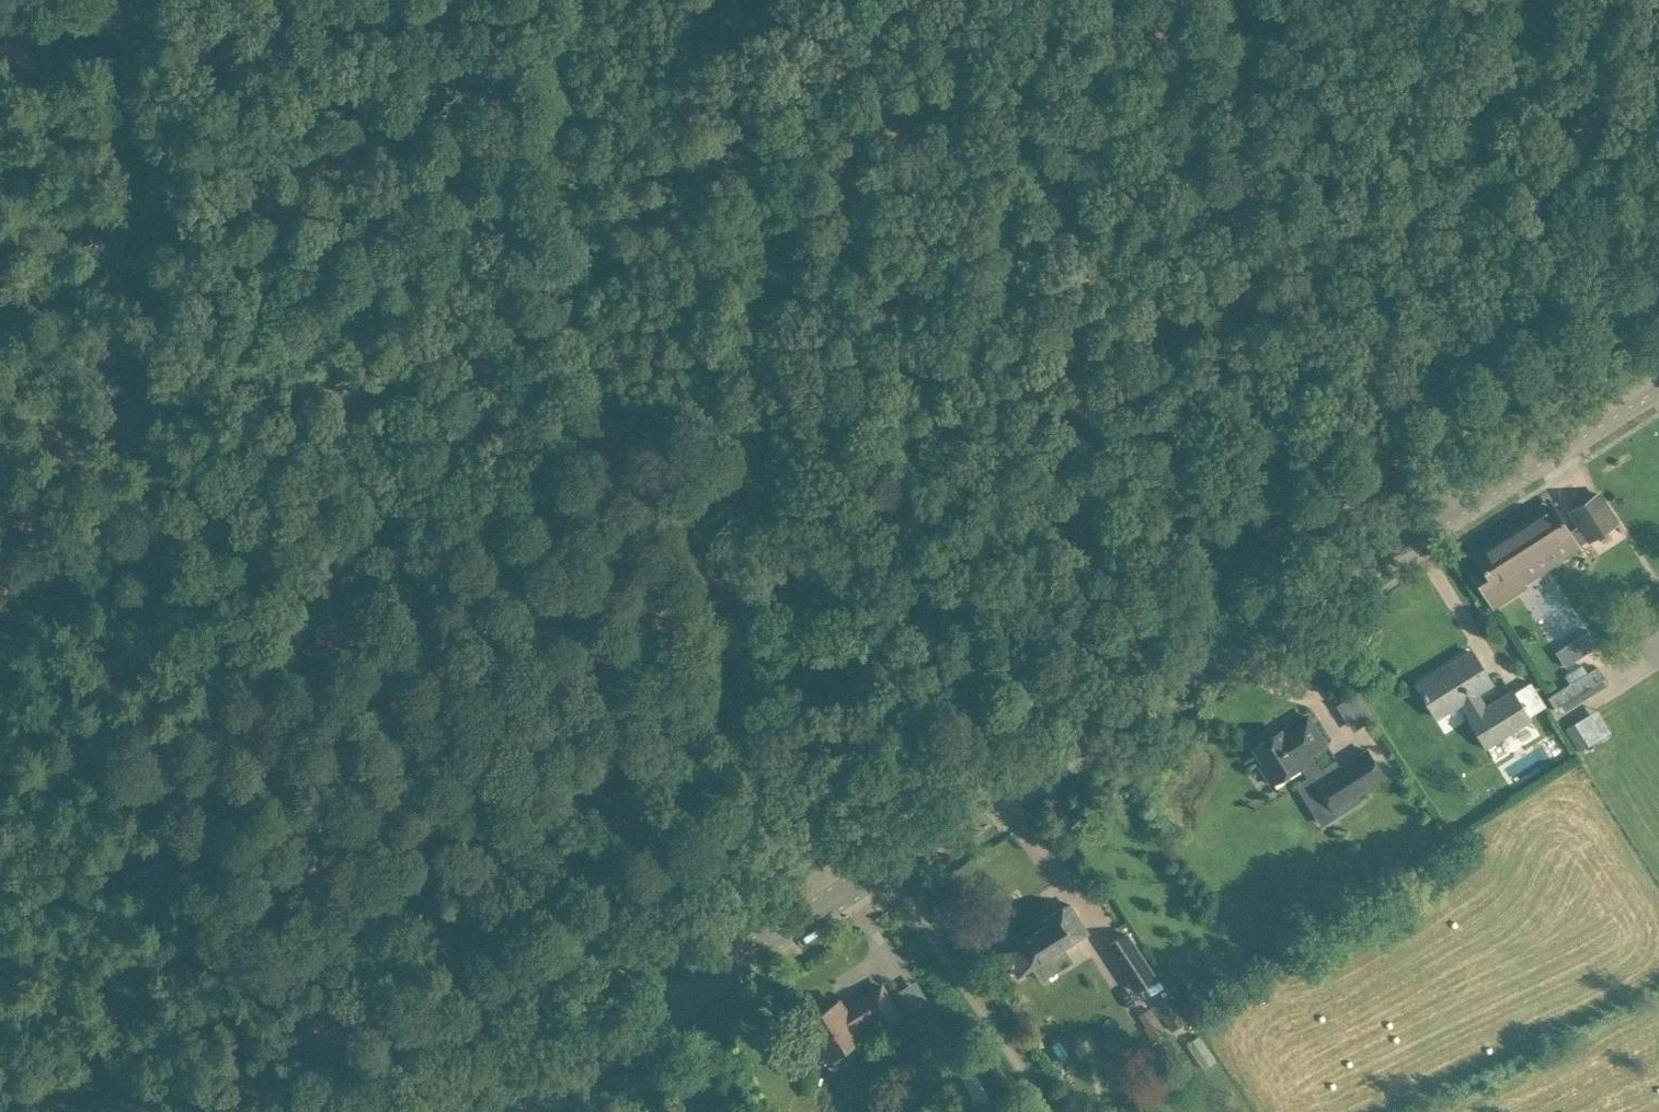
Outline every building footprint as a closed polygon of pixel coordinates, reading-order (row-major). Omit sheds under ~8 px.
[(1599,492),(1570,510),(1580,525),(1588,538),(1589,540),(1618,522),(1599,492)] [(1482,565),(1472,572),(1494,607),(1526,586),(1524,583),(1579,548),(1577,545),(1588,538),(1580,525),(1569,532),(1549,501),(1473,550),(1482,565)] [(1566,644),(1555,651),(1565,667),(1576,660),(1566,644)] [(1471,651),(1470,652),(1472,656),(1443,674),(1444,675),(1436,680),(1433,675),(1416,685),(1436,717),(1463,700),(1472,715),(1466,718),(1485,748),(1531,719),(1513,689),(1483,708),(1474,693),(1491,683),(1471,651)] [(1558,714),(1608,683),(1597,666),(1586,672),(1582,665),(1565,675),(1570,683),(1548,697),(1558,714)] [(1253,747),(1264,763),(1260,766),(1271,784),(1302,765),(1299,760),(1325,744),(1307,716),(1281,732),(1280,730),(1253,747)] [(1573,727),(1565,732),(1579,756),(1588,750),(1573,727)] [(1367,749),(1349,761),(1316,782),(1333,809),(1384,776),(1367,749)] [(1474,761),(1459,765),(1463,779),(1478,775),(1474,761)] [(1332,901),(1323,906),(1329,916),(1338,911),(1332,901)] [(1051,922),(1003,952),(1018,975),(1087,932),(1068,903),(1047,916),(1051,922)] [(1127,931),(1103,947),(1134,993),(1158,977),(1127,931)] [(839,1001),(804,1023),(827,1058),(861,1036),(855,1028),(874,1016),(882,1029),(900,1017),(881,986),(844,1009),(839,1001)] [(1169,995),(1154,1005),(1171,1031),(1186,1021),(1169,995)] [(1150,1009),(1137,1019),(1142,1027),(1148,1022),(1160,1038),(1167,1033),(1150,1009)] [(1084,1042),(1087,1059),(1101,1056),(1097,1039),(1084,1042)]
